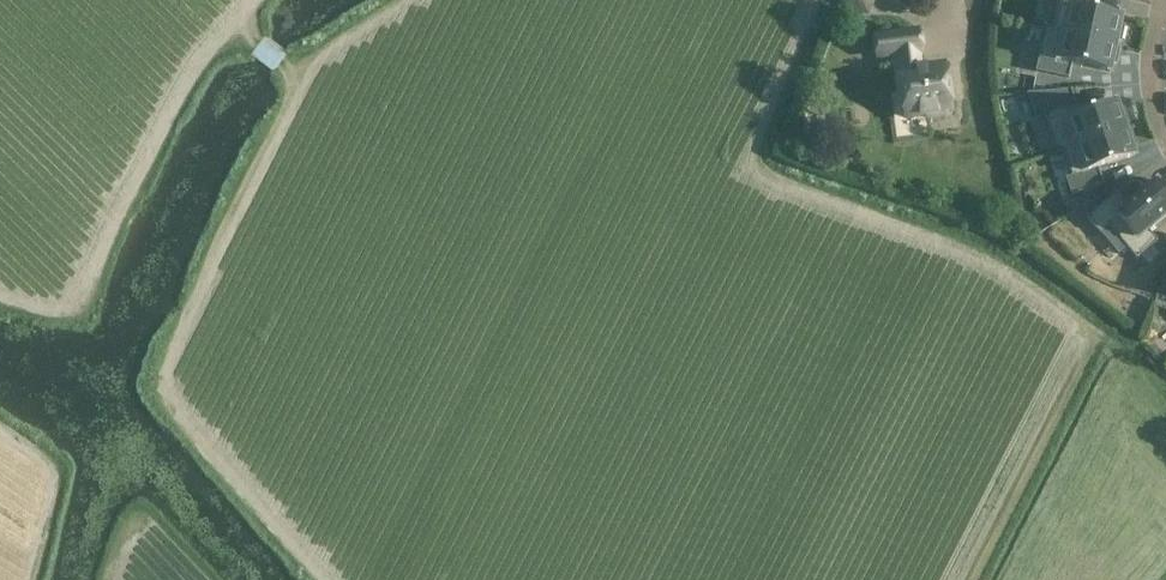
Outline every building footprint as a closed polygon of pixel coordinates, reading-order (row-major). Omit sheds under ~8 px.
[(875,0),(840,0),(871,12),(875,0)] [(1117,30),(1122,31),(1125,17),(1120,16),(1122,6),(1095,0),(1057,0),(1052,20),(1116,34),(1117,30)] [(1113,51),(1117,52),(1120,38),(1115,37),(1116,34),(1052,20),(1046,49),(1040,47),(1037,61),(1070,68),(1072,54),(1110,62),(1113,51)] [(899,54),(907,119),(925,117),(925,116),(950,113),(944,65),(921,68),(919,54),(921,53),(918,30),(876,35),(879,56),(899,54)] [(1126,124),(1125,120),(1130,119),(1126,105),(1121,106),(1118,96),(1081,106),(1077,92),(1045,101),(1049,115),(1055,113),(1063,141),(1126,124)] [(1133,151),(1131,141),(1135,140),(1131,126),(1127,127),(1126,124),(1063,141),(1071,169),(1064,170),(1068,184),(1100,175),(1096,162),(1133,151)] [(1164,186),(1161,189),(1152,179),(1120,205),(1111,194),(1085,215),(1094,226),(1102,220),(1130,256),(1151,239),(1142,228),(1165,208),(1165,189),(1164,186)]
